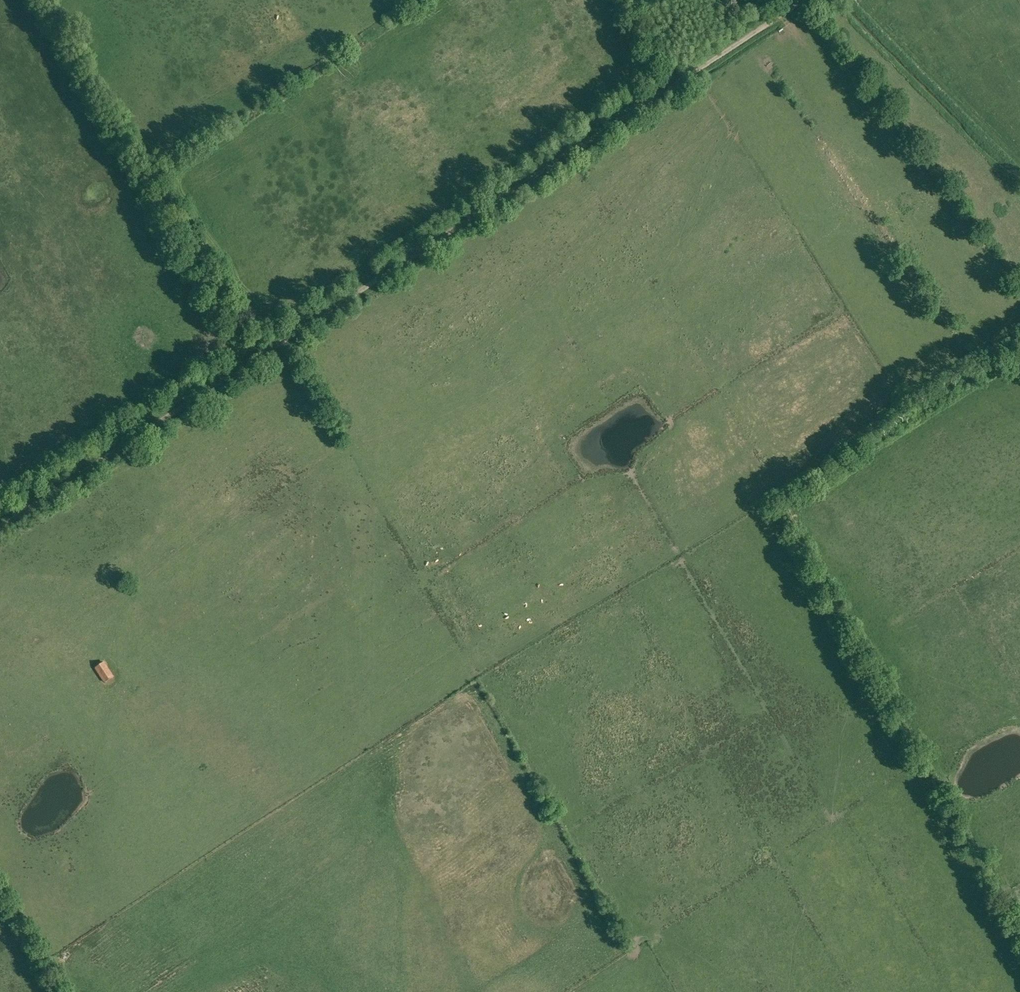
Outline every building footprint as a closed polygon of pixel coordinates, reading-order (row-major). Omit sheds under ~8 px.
[(113,677),(103,662),(95,667),(105,682),(113,677)]
